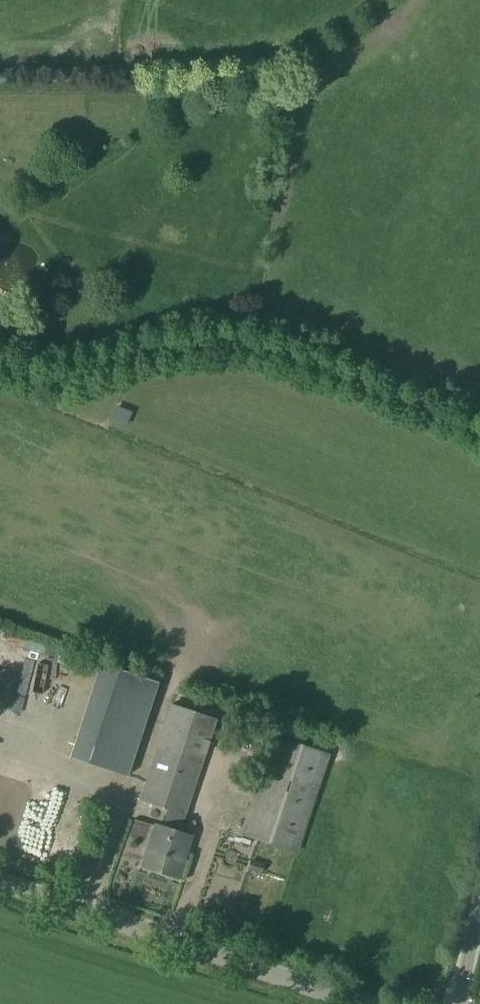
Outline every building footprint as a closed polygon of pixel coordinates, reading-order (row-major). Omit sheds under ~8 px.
[(66,690),(67,657),(42,656),(41,689),(66,690)] [(107,674),(81,760),(139,777),(167,683),(130,672),(127,680),(107,674)] [(171,703),(138,800),(166,810),(160,827),(178,833),(184,815),(200,767),(216,718),(171,703)] [(272,735),(239,834),(297,853),(330,754),(272,735)] [(38,812),(45,793),(28,786),(20,805),(30,809),(38,812)] [(154,825),(140,867),(177,879),(190,837),(154,825)] [(250,861),(248,870),(260,873),(262,864),(250,861)]
